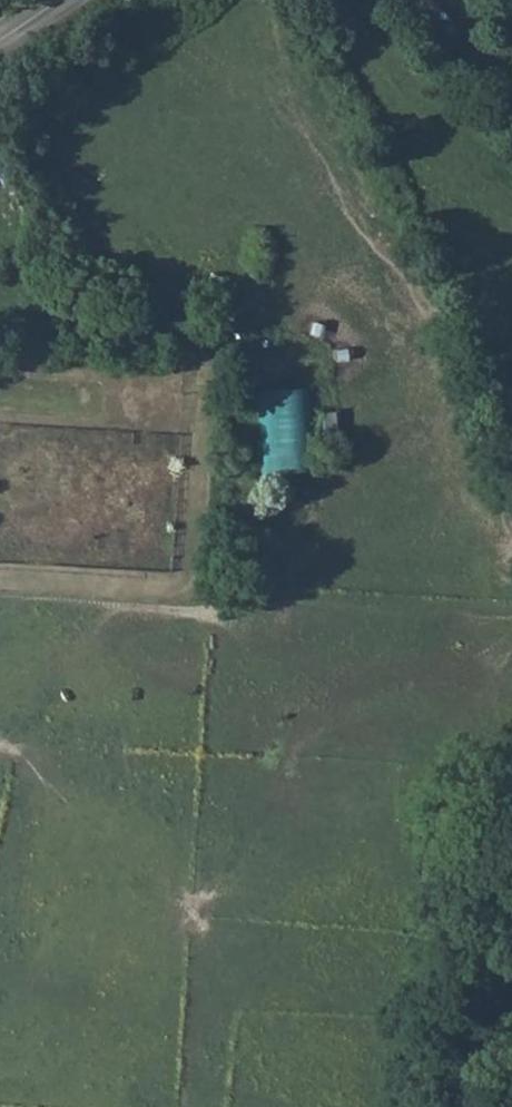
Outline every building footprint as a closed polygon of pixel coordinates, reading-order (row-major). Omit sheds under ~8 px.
[(259,388),(268,473),(318,468),(309,383),(259,388)]
